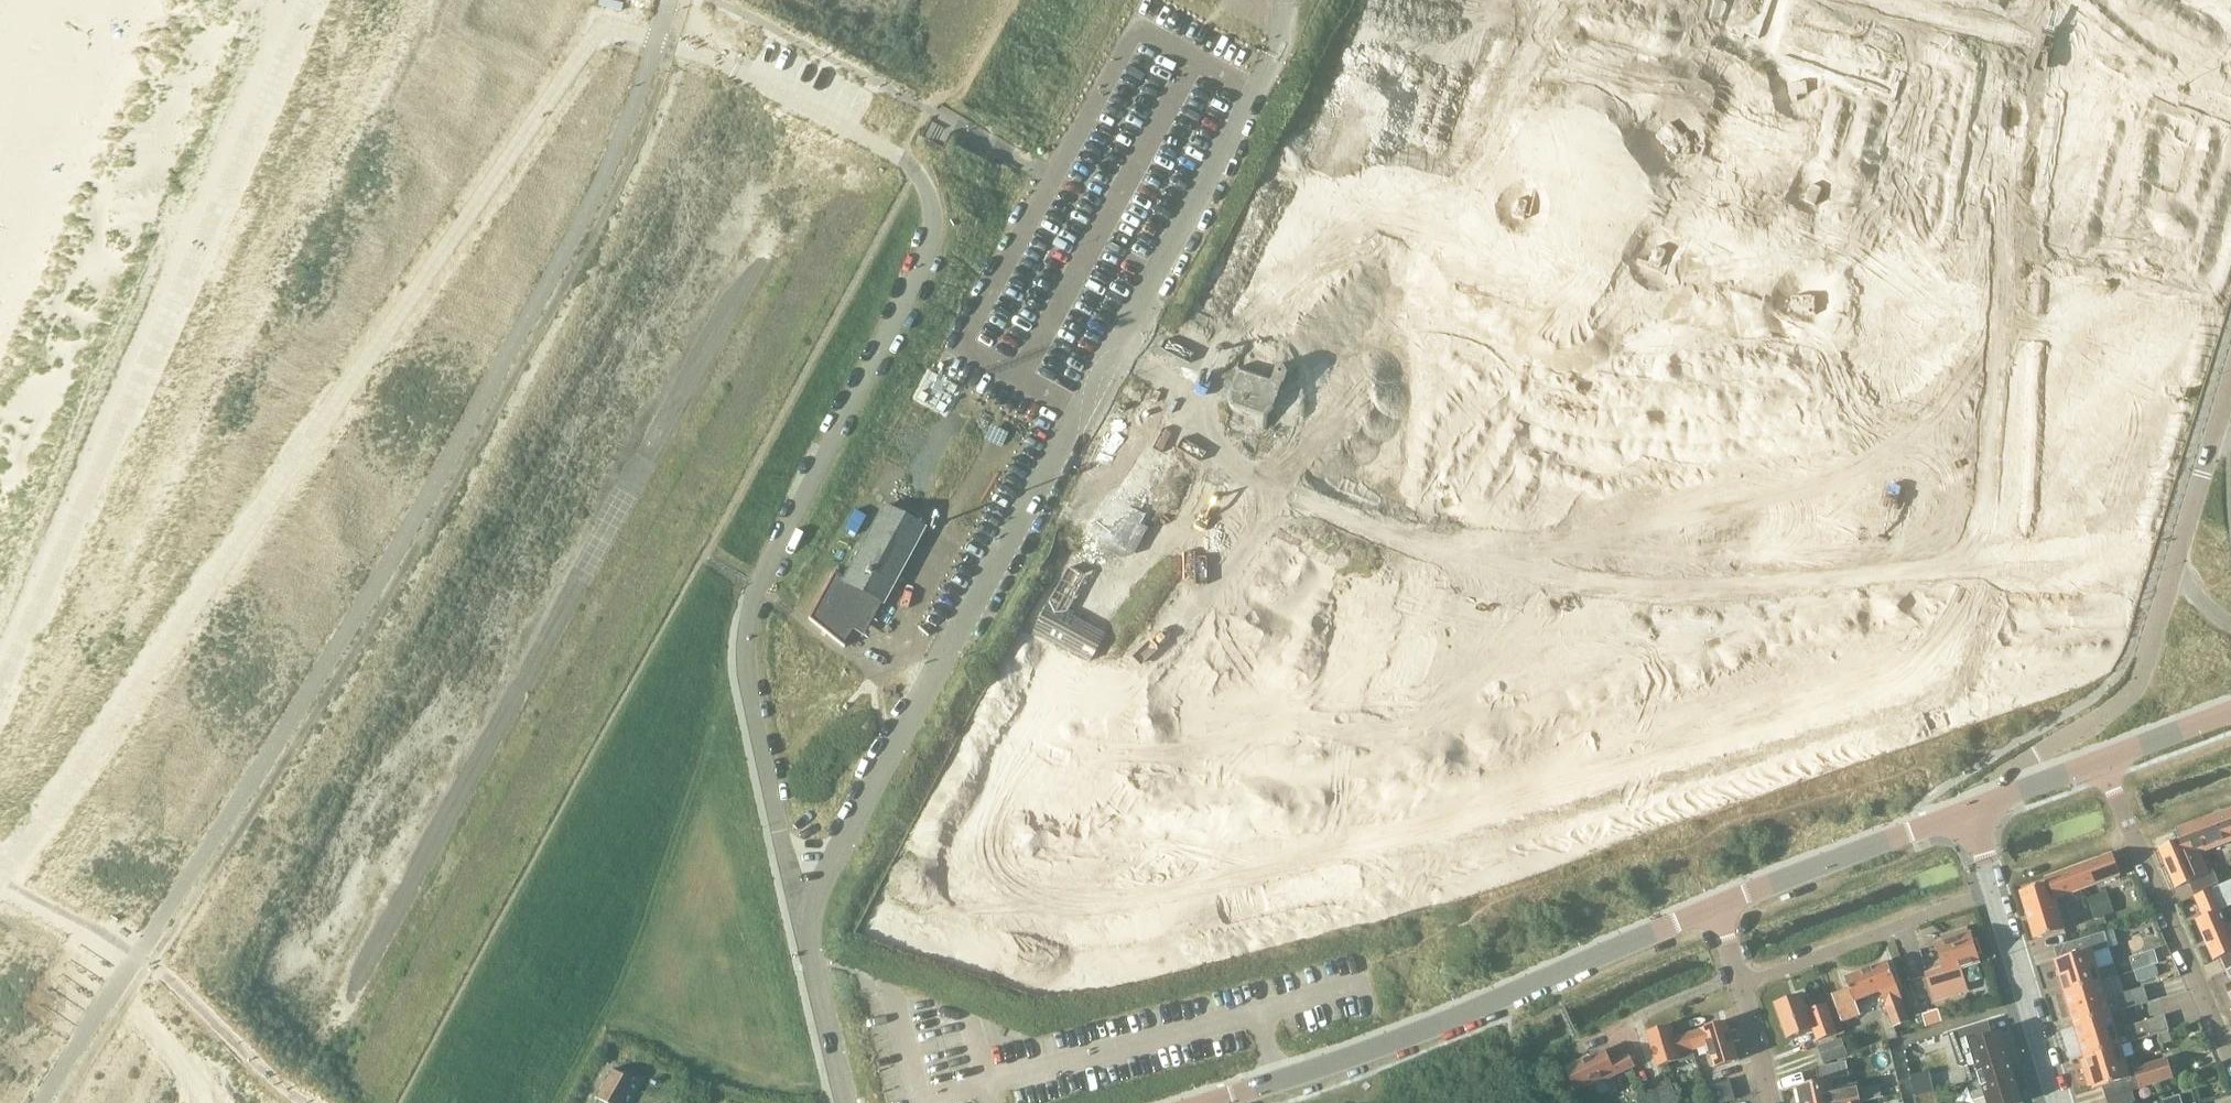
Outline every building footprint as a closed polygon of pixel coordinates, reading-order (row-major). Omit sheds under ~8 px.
[(1620,37),(1636,42),(1642,26),(1668,34),(1663,48),(1680,53),(1692,17),(1640,0),(1632,0),(1620,37)] [(1696,55),(1735,68),(1756,10),(1728,0),(1718,0),(1713,14),(1727,19),(1717,44),(1701,39),(1696,55)] [(1756,2),(1807,22),(1816,0),(1757,0),(1756,2)] [(1834,23),(1887,7),(1885,0),(1827,0),(1834,23)] [(1899,11),(1921,32),(1947,4),(1942,0),(1909,0),(1899,11)] [(2077,2),(2095,24),(2124,0),(2080,0),(2077,2)] [(2132,23),(2146,32),(2155,18),(2178,32),(2171,44),(2186,54),(2207,21),(2173,0),(2146,0),(2132,23)] [(1554,28),(1550,34),(1558,39),(1561,34),(1567,38),(1569,35),(1586,48),(1584,51),(1590,54),(1586,60),(1594,65),(1598,59),(1599,59),(1614,37),(1569,6),(1554,28)] [(1358,10),(1340,42),(1372,61),(1398,17),(1382,7),(1374,20),(1358,10)] [(1967,15),(1945,29),(1974,76),(1997,62),(1996,61),(2002,58),(1997,49),(1992,53),(1989,47),(1986,49),(1974,31),(1977,29),(1974,23),(1979,20),(1974,12),(1968,16),(1967,15)] [(1461,14),(1455,69),(1482,71),(1489,72),(1490,62),(1484,61),(1485,55),(1481,54),(1484,33),(1487,33),(1488,27),(1494,27),(1494,18),(1487,17),(1461,14)] [(1780,25),(1757,54),(1781,73),(1805,43),(1780,25)] [(1849,26),(1814,42),(1822,58),(1835,52),(1846,77),(1830,84),(1838,100),(1875,82),(1849,26)] [(2200,60),(2218,81),(2230,70),(2230,38),(2229,36),(2200,60)] [(1936,50),(1904,70),(1919,94),(1951,73),(1936,50)] [(1650,84),(1649,91),(1659,92),(1659,86),(1666,87),(1666,84),(1688,87),(1687,90),(1694,91),(1693,97),(1703,98),(1704,91),(1708,64),(1653,57),(1650,84)] [(2018,60),(2008,61),(2009,68),(2008,68),(2010,95),(2065,91),(2063,64),(2062,57),(2052,58),(2053,63),(2046,64),(2047,68),(2025,69),(2025,66),(2018,66),(2018,60)] [(1406,78),(1389,79),(1392,121),(1455,116),(1452,78),(1434,79),(1435,93),(1408,95),(1406,78)] [(1483,85),(1467,106),(1511,140),(1527,118),(1531,112),(1523,106),(1520,111),(1515,107),(1512,110),(1495,97),(1497,94),(1492,90),(1496,85),(1488,79),(1484,85),(1483,85)] [(1767,79),(1712,81),(1713,108),(1713,115),(1723,115),(1723,109),(1729,109),(1729,105),(1751,104),(1751,108),(1758,108),(1758,114),(1767,113),(1767,106),(1768,106),(1767,79)] [(2109,86),(2072,93),(2078,123),(2115,116),(2109,86)] [(1778,109),(1774,115),(1782,121),(1785,116),(1791,120),(1793,117),(1810,129),(1808,132),(1814,136),(1810,141),(1818,147),(1822,141),(1823,141),(1838,119),(1793,87),(1778,109)] [(1322,94),(1307,129),(1333,140),(1348,105),(1322,94)] [(1969,98),(1955,133),(1972,140),(1977,127),(2002,137),(1996,153),(2011,160),(2027,121),(1969,98)] [(1546,111),(1537,114),(1539,121),(1546,147),(1599,132),(1592,106),(1591,107),(1590,100),(1580,102),(1582,108),(1575,109),(1576,113),(1556,119),(1555,115),(1548,117),(1546,111)] [(1863,159),(1862,169),(1869,170),(1896,175),(1905,120),(1878,116),(1871,115),(1869,125),(1875,126),(1874,132),(1878,133),(1874,154),(1870,154),(1869,160),(1863,159)] [(2148,117),(2132,166),(2151,172),(2155,158),(2173,164),(2184,129),(2148,117)] [(1612,120),(1592,152),(1618,168),(1638,136),(1612,120)] [(1920,128),(1905,162),(1932,174),(1948,140),(1920,128)] [(1459,143),(1432,150),(1441,186),(1469,179),(1459,143)] [(2058,148),(2031,174),(2050,195),(2078,169),(2058,148)] [(1651,160),(1634,161),(1637,202),(1699,198),(1696,159),(1678,161),(1679,175),(1652,177),(1651,160)] [(1719,166),(1713,193),(1767,203),(1773,177),(1772,177),(1774,170),(1764,168),(1763,174),(1756,172),(1756,176),(1735,172),(1735,168),(1729,167),(1730,161),(1720,159),(1719,166)] [(1530,162),(1514,164),(1517,205),(1579,200),(1576,162),(1558,163),(1559,178),(1532,179),(1530,162)] [(1802,187),(1780,203),(1813,247),(1834,231),(1840,227),(1834,219),(1830,222),(1826,217),(1823,219),(1810,202),(1813,200),(1809,194),(1814,190),(1808,183),(1802,187)] [(1880,235),(1879,244),(1886,246),(1912,251),(1922,197),(1896,192),(1896,193),(1889,191),(1887,201),(1893,202),(1891,208),(1895,209),(1891,230),(1887,229),(1886,236),(1880,235)] [(1931,193),(1930,234),(1992,236),(1993,198),(1975,197),(1975,211),(1948,210),(1948,193),(1931,193)] [(2112,227),(2100,231),(2111,265),(2132,258),(2127,241),(2135,239),(2144,235),(2132,202),(2123,205),(2112,216),(2120,224),(2112,227)] [(2029,216),(2021,246),(2058,255),(2065,225),(2029,216)] [(1526,228),(1520,266),(1570,275),(1574,256),(1559,253),(1563,235),(1526,228)] [(1417,250),(1387,257),(1396,294),(1426,286),(1417,250)] [(1487,254),(1456,254),(1456,292),(1487,292),(1487,254)] [(1801,257),(1782,281),(1812,304),(1831,280),(1801,257)] [(1610,260),(1588,290),(1613,308),(1635,277),(1610,260)] [(1363,278),(1333,282),(1338,319),(1368,315),(1363,278)] [(1512,313),(1510,320),(1520,322),(1521,317),(1527,319),(1528,315),(1549,321),(1548,324),(1555,326),(1553,332),(1562,334),(1564,327),(1565,327),(1572,302),(1519,287),(1512,313)] [(1691,291),(1653,295),(1656,323),(1693,319),(1691,291)] [(1951,302),(1921,302),(1921,340),(1951,340),(1951,302)] [(1390,363),(1384,371),(1389,376),(1408,394),(1446,354),(1426,336),(1421,331),(1414,338),(1418,342),(1414,347),(1416,349),(1402,365),(1399,363),(1394,367),(1390,363)] [(1862,338),(1861,338),(1862,365),(1917,365),(1916,338),(1916,331),(1906,331),(1906,337),(1900,337),(1900,340),(1878,341),(1878,337),(1871,337),(1871,331),(1862,331),(1862,338)] [(1463,383),(1456,390),(1481,413),(1518,373),(1493,350),(1486,357),(1490,362),(1468,386),(1463,383)] [(1718,407),(1716,417),(1723,418),(1723,419),(1749,425),(1761,371),(1734,365),(1734,366),(1727,364),(1725,373),(1731,375),(1729,381),(1733,382),(1728,403),(1725,402),(1723,409),(1718,407)] [(1237,370),(1228,393),(1231,409),(1256,416),(1257,437),(1265,437),(1265,416),(1267,415),(1272,410),(1286,368),(1282,366),(1278,365),(1274,367),(1269,381),(1237,370)] [(1854,369),(1825,381),(1840,416),(1868,404),(1854,369)] [(1660,386),(1632,408),(1648,427),(1675,406),(1660,386)] [(1342,424),(1336,431),(1342,436),(1363,452),(1397,409),(1375,392),(1375,393),(1369,388),(1363,396),(1368,400),(1364,405),(1367,407),(1354,424),(1351,422),(1347,427),(1342,424)] [(1418,432),(1411,440),(1436,463),(1472,422),(1447,399),(1441,407),(1444,412),(1423,435),(1418,432)] [(1585,414),(1568,433),(1594,456),(1611,438),(1585,414)] [(1716,471),(1713,480),(1720,482),(1720,483),(1746,490),(1761,437),(1735,430),(1728,428),(1726,438),(1731,439),(1729,446),(1733,447),(1727,467),(1724,466),(1722,473),(1716,471)] [(1136,449),(1060,589),(1092,606),(1168,467),(1136,449)] [(1372,482),(1365,490),(1390,512),(1427,472),(1402,449),(1395,456),(1399,462),(1377,485),(1372,482)] [(1273,476),(1266,482),(1270,488),(1285,510),(1330,478),(1314,456),(1310,450),(1302,456),(1305,461),(1300,464),(1302,467),(1284,480),(1282,477),(1277,481),(1273,476)] [(1548,455),(1531,473),(1557,497),(1573,478),(1548,455)] [(1647,473),(1646,498),(1681,500),(1682,475),(1647,473)] [(1511,495),(1494,514),(1519,537),(1536,519),(1511,495)] [(1716,542),(1713,558),(1753,567),(1765,506),(1728,498),(1724,516),(1738,519),(1733,545),(1716,542)] [(1192,538),(1186,545),(1191,550),(1210,569),(1248,530),(1229,511),(1224,506),(1217,513),(1221,517),(1217,522),(1219,524),(1204,540),(1202,537),(1197,542),(1192,538)] [(1300,539),(1292,546),(1312,572),(1355,539),(1335,512),(1327,518),(1329,524),(1304,543),(1300,539)] [(1160,595),(1154,602),(1160,607),(1180,625),(1216,583),(1195,565),(1195,566),(1189,561),(1183,568),(1187,572),(1183,577),(1186,579),(1172,596),(1169,594),(1165,599),(1160,595)] [(1231,608),(1224,616),(1250,637),(1285,596),(1259,574),(1253,581),(1257,586),(1236,611),(1231,608)] [(1906,608),(1894,622),(1922,647),(1964,601),(1933,574),(1922,586),(1934,597),(1916,618),(1906,608)] [(1432,578),(1412,593),(1433,621),(1453,606),(1432,578)] [(1995,580),(1985,616),(2012,624),(2022,588),(1995,580)] [(1775,592),(1746,634),(1761,645),(1769,634),(1784,645),(1805,615),(1775,592)] [(1854,604),(1824,610),(1832,647),(1862,641),(1854,604)] [(1388,612),(1368,627),(1390,655),(1409,639),(1388,612)] [(1120,663),(1116,671),(1122,675),(1145,689),(1173,642),(1150,628),(1144,625),(1139,633),(1144,636),(1140,642),(1143,643),(1132,662),(1129,660),(1126,666),(1120,663)] [(1036,630),(1022,658),(1056,675),(1070,648),(1036,630)] [(1649,665),(1644,673),(1650,677),(1650,678),(1671,694),(1704,650),(1682,634),(1676,630),(1671,637),(1675,641),(1671,646),(1674,648),(1661,666),(1658,664),(1654,669),(1649,665)] [(1181,667),(1175,675),(1200,696),(1236,655),(1210,633),(1204,640),(1207,645),(1186,670),(1181,667)] [(1545,635),(1529,654),(1556,677),(1572,657),(1545,635)] [(1954,684),(1946,695),(1974,716),(1987,699),(1974,688),(1979,681),(1984,674),(1956,652),(1950,660),(1947,675),(1958,677),(1954,684)] [(1731,653),(1712,677),(1743,700),(1761,676),(1731,653)] [(1336,655),(1320,674),(1347,697),(1363,678),(1336,655)] [(1600,700),(1592,705),(1596,711),(1596,712),(1610,735),(1657,706),(1643,683),(1642,683),(1639,677),(1630,682),(1633,687),(1628,691),(1630,694),(1611,705),(1609,702),(1604,705),(1600,700)] [(1085,721),(1081,729),(1087,733),(1110,747),(1138,700),(1115,686),(1115,687),(1108,683),(1104,691),(1108,694),(1105,700),(1108,702),(1097,720),(1094,718),(1091,724),(1085,721)] [(1846,717),(1832,723),(1840,741),(1887,721),(1873,686),(1839,700),(1846,717)] [(1470,688),(1470,723),(1495,723),(1495,688),(1470,688)] [(1001,690),(996,717),(1033,725),(1038,697),(1001,690)] [(1151,739),(1146,748),(1177,763),(1201,714),(1170,699),(1166,708),(1171,712),(1157,740),(1151,739)] [(968,733),(953,794),(990,803),(995,785),(981,782),(987,756),(1004,760),(1008,743),(968,733)] [(1357,758),(1347,783),(1398,804),(1408,779),(1407,779),(1410,772),(1401,769),(1399,774),(1393,772),(1392,775),(1372,767),(1373,763),(1367,761),(1369,755),(1360,752),(1357,759),(1357,758)] [(1252,756),(1220,776),(1236,802),(1268,782),(1252,756)] [(1307,784),(1294,785),(1296,820),(1318,819),(1317,801),(1325,801),(1335,800),(1333,765),(1323,765),(1310,773),(1315,783),(1307,784)] [(1415,779),(1412,806),(1467,812),(1470,785),(1469,785),(1470,778),(1460,777),(1460,783),(1453,782),(1453,786),(1431,783),(1432,780),(1425,779),(1426,773),(1416,772),(1415,779)] [(1681,789),(1645,800),(1654,829),(1690,818),(1681,789)] [(1107,800),(1099,829),(1135,840),(1144,810),(1107,800)] [(2189,883),(2194,894),(2219,884),(2214,871),(2210,873),(2202,852),(2230,842),(2230,810),(2177,829),(2181,839),(2159,848),(2175,888),(2189,882),(2189,883)] [(930,827),(925,845),(974,861),(985,825),(950,813),(944,831),(930,827)] [(1212,835),(1196,839),(1206,879),(1267,864),(1257,827),(1239,831),(1243,845),(1217,851),(1212,835)] [(1011,844),(1005,881),(1033,885),(1039,848),(1011,844)] [(1101,849),(1064,852),(1067,890),(1119,886),(1117,866),(1103,868),(1101,849)] [(1451,849),(1420,852),(1423,889),(1454,887),(1451,849)] [(1342,851),(1340,889),(1391,892),(1392,873),(1378,872),(1379,853),(1342,851)] [(2112,854),(2046,879),(2047,882),(2020,892),(2034,939),(2064,930),(2054,899),(2119,876),(2112,854)] [(1311,876),(1282,885),(1293,921),(1322,912),(1311,876)] [(2221,911),(2230,906),(2230,881),(2195,896),(2204,916),(2197,919),(2214,960),(2222,957),(2227,970),(2230,969),(2230,924),(2227,925),(2221,911)] [(2110,913),(2104,895),(2091,900),(2098,917),(2110,913)] [(2118,977),(2115,964),(2097,969),(2092,954),(2110,948),(2105,932),(2062,945),(2066,957),(2054,960),(2064,993),(2100,981),(2101,982),(2118,977)] [(1968,991),(1961,969),(1980,963),(1970,933),(1936,944),(1944,968),(1926,974),(1934,1001),(1968,991)] [(2157,964),(2153,952),(2144,955),(2148,966),(2157,964)] [(1850,989),(1833,995),(1842,1021),(1860,1015),(1855,1001),(1881,992),(1886,1006),(1885,1006),(1893,1028),(1909,1022),(1901,1000),(1903,1000),(1898,987),(1889,962),(1846,977),(1850,988),(1850,989)] [(2147,979),(2144,970),(2135,973),(2137,982),(2147,979)] [(2100,981),(2064,993),(2074,1025),(2110,1014),(2149,1002),(2145,987),(2117,995),(2117,997),(2107,1002),(2101,982),(2100,981)] [(1817,1041),(1837,1034),(1826,1004),(1808,1011),(1802,994),(1775,1004),(1788,1039),(1814,1030),(1817,1041)] [(2132,1042),(2169,1031),(2165,1016),(2126,1027),(2128,1033),(2123,1035),(2120,1025),(2114,1027),(2110,1014),(2074,1025),(2084,1057),(2132,1042)] [(1702,1030),(1688,1034),(1692,1049),(1706,1045),(1708,1051),(1711,1051),(1716,1068),(1740,1061),(1727,1021),(1701,1029),(1702,1030)] [(1989,1021),(1949,1033),(1959,1066),(1967,1068),(1975,1069),(1976,1069),(1980,1082),(1981,1082),(1982,1085),(1995,1081),(1992,1073),(1998,1072),(1995,1063),(2008,1059),(1999,1032),(1992,1034),(1989,1023),(1989,1021)] [(1695,1057),(1692,1049),(1688,1034),(1675,1038),(1670,1024),(1647,1031),(1658,1067),(1679,1060),(1680,1062),(1695,1057)] [(1824,1065),(1848,1056),(1841,1039),(1817,1047),(1824,1065)] [(2133,1070),(2135,1076),(2130,1078),(2123,1057),(2135,1053),(2132,1042),(2084,1057),(2084,1059),(2079,1060),(2088,1087),(2092,1086),(2093,1089),(2102,1087),(2106,1098),(2132,1090),(2173,1078),(2167,1059),(2133,1070)] [(1592,1083),(1593,1086),(1635,1066),(1629,1053),(1612,1061),(1606,1049),(1567,1068),(1577,1090),(1592,1083)] [(1968,1088),(1972,1099),(1975,1101),(1986,1097),(1988,1102),(2019,1102),(2021,1102),(2020,1099),(2024,1095),(2021,1088),(2016,1086),(2012,1072),(2008,1059),(1995,1063),(1998,1072),(1992,1073),(1995,1081),(1982,1085),(1981,1082),(1980,1082),(1972,1084),(1969,1085),(1968,1088)] [(1858,1088),(1833,1092),(1831,1079),(1850,1075),(1847,1061),(1816,1068),(1819,1081),(1797,1086),(1801,1102),(1861,1102),(1859,1091),(1858,1088)] [(612,1071),(596,1100),(602,1102),(622,1102),(633,1083),(612,1071)] [(1929,1074),(1910,1078),(1914,1095),(1933,1091),(1929,1074)] [(1670,1079),(1636,1090),(1641,1102),(1678,1102),(1670,1079)] [(1705,1088),(1709,1102),(1723,1102),(1735,1099),(1730,1080),(1705,1088)] [(1879,1087),(1859,1091),(1861,1102),(1882,1099),(1879,1087)] [(2132,1090),(2106,1098),(2107,1102),(2136,1102),(2132,1090)] [(2180,1094),(2152,1102),(2183,1102),(2180,1094)]
